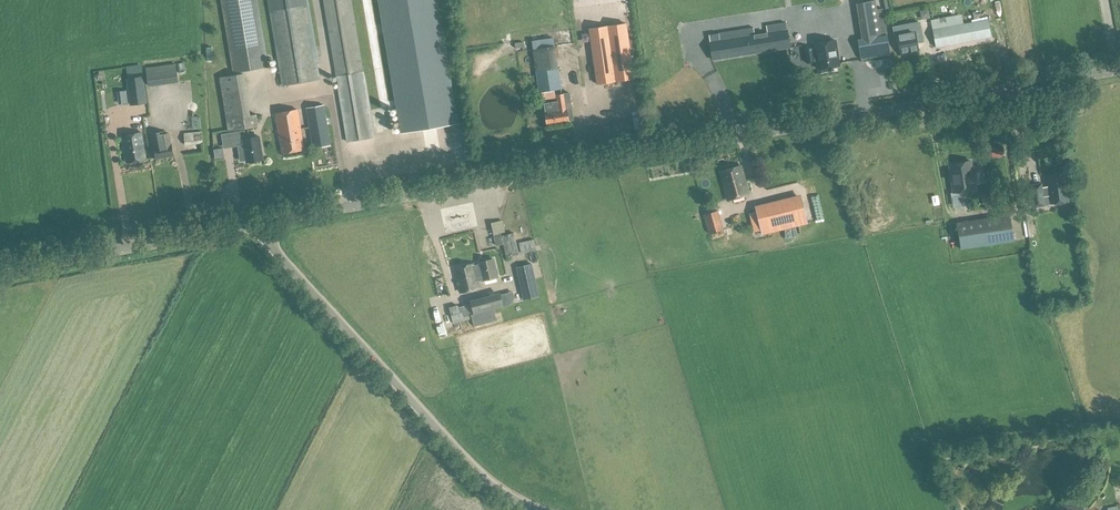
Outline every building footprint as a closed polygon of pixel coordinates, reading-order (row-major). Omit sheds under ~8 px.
[(233,73),(268,67),(257,0),(221,0),(233,73)] [(307,0),(268,0),(270,11),(308,4),(307,0)] [(363,62),(352,0),(323,0),(347,142),(375,137),(363,62)] [(403,132),(459,123),(437,0),(380,0),(403,132)] [(875,1),(858,4),(863,39),(863,40),(858,40),(861,58),(863,58),(864,61),(867,61),(866,57),(891,53),(888,38),(888,35),(887,32),(883,9),(877,10),(875,1)] [(308,4),(270,11),(283,86),(321,79),(308,4)] [(956,25),(954,16),(931,20),(936,47),(992,37),(988,19),(956,25)] [(920,22),(894,27),(896,36),(898,36),(902,54),(919,50),(917,42),(924,41),(920,22)] [(607,26),(590,28),(598,84),(616,81),(617,81),(634,79),(626,23),(609,26),(607,26)] [(754,35),(711,41),(714,60),(790,48),(787,29),(787,30),(768,32),(768,33),(754,35)] [(840,65),(836,40),(815,43),(819,69),(840,65)] [(555,46),(534,49),(536,64),(557,61),(555,46)] [(816,62),(813,47),(804,48),(807,64),(816,62)] [(561,89),(557,61),(536,64),(540,92),(542,92),(555,90),(561,89)] [(95,75),(95,76),(99,80),(103,76),(99,71),(99,72),(95,75)] [(245,114),(240,73),(221,75),(227,128),(255,125),(253,113),(245,114)] [(131,104),(147,102),(143,77),(128,79),(131,104)] [(170,98),(196,96),(196,87),(169,89),(170,98)] [(127,90),(117,91),(117,92),(119,104),(129,103),(127,90)] [(558,101),(544,103),(546,113),(545,113),(547,124),(569,121),(574,120),(570,93),(565,94),(557,95),(558,101)] [(1082,99),(1061,103),(1060,104),(1062,116),(1084,112),(1082,99)] [(306,107),(313,148),(331,145),(325,104),(306,107)] [(142,108),(133,108),(133,119),(142,119),(142,108)] [(276,113),(283,152),(304,149),(298,110),(276,113)] [(165,131),(152,133),(156,159),(175,156),(170,133),(165,134),(165,131)] [(260,136),(246,138),(245,131),(229,133),(232,148),(238,147),(240,161),(247,160),(247,162),(264,159),(260,136)] [(146,159),(142,132),(122,135),(127,162),(146,159)] [(202,132),(185,134),(186,145),(203,144),(202,132)] [(990,158),(1005,155),(1004,147),(988,149),(990,158)] [(971,161),(950,164),(954,192),(976,189),(975,183),(984,182),(981,165),(972,167),(971,161)] [(749,194),(741,166),(720,172),(729,200),(749,194)] [(1051,196),(1052,203),(1069,201),(1065,173),(1048,176),(1049,186),(1043,187),(1042,183),(1031,185),(1034,207),(1045,205),(1044,197),(1051,196)] [(780,231),(774,203),(756,207),(763,235),(780,231)] [(718,210),(705,214),(710,233),(724,230),(718,210)] [(1010,215),(957,224),(961,249),(1014,241),(1010,215)] [(487,233),(501,231),(500,220),(486,221),(487,233)] [(515,232),(502,235),(504,244),(507,257),(520,254),(515,232)] [(501,233),(494,235),(497,246),(504,244),(502,235),(501,233)] [(520,243),(522,254),(536,251),(534,240),(520,243)] [(475,264),(475,263),(471,264),(474,275),(477,274),(478,280),(484,279),(484,280),(498,277),(494,259),(479,262),(480,264),(475,265),(475,264)] [(474,275),(471,264),(455,268),(460,291),(480,287),(478,280),(477,274),(474,275)] [(517,268),(524,299),(540,296),(532,264),(517,268)] [(474,313),(471,304),(459,307),(459,305),(449,307),(454,324),(472,319),(471,314),(474,313)] [(474,314),(474,313),(471,314),(472,319),(474,326),(497,320),(494,309),(474,314)] [(433,317),(437,328),(445,325),(441,314),(433,317)]
